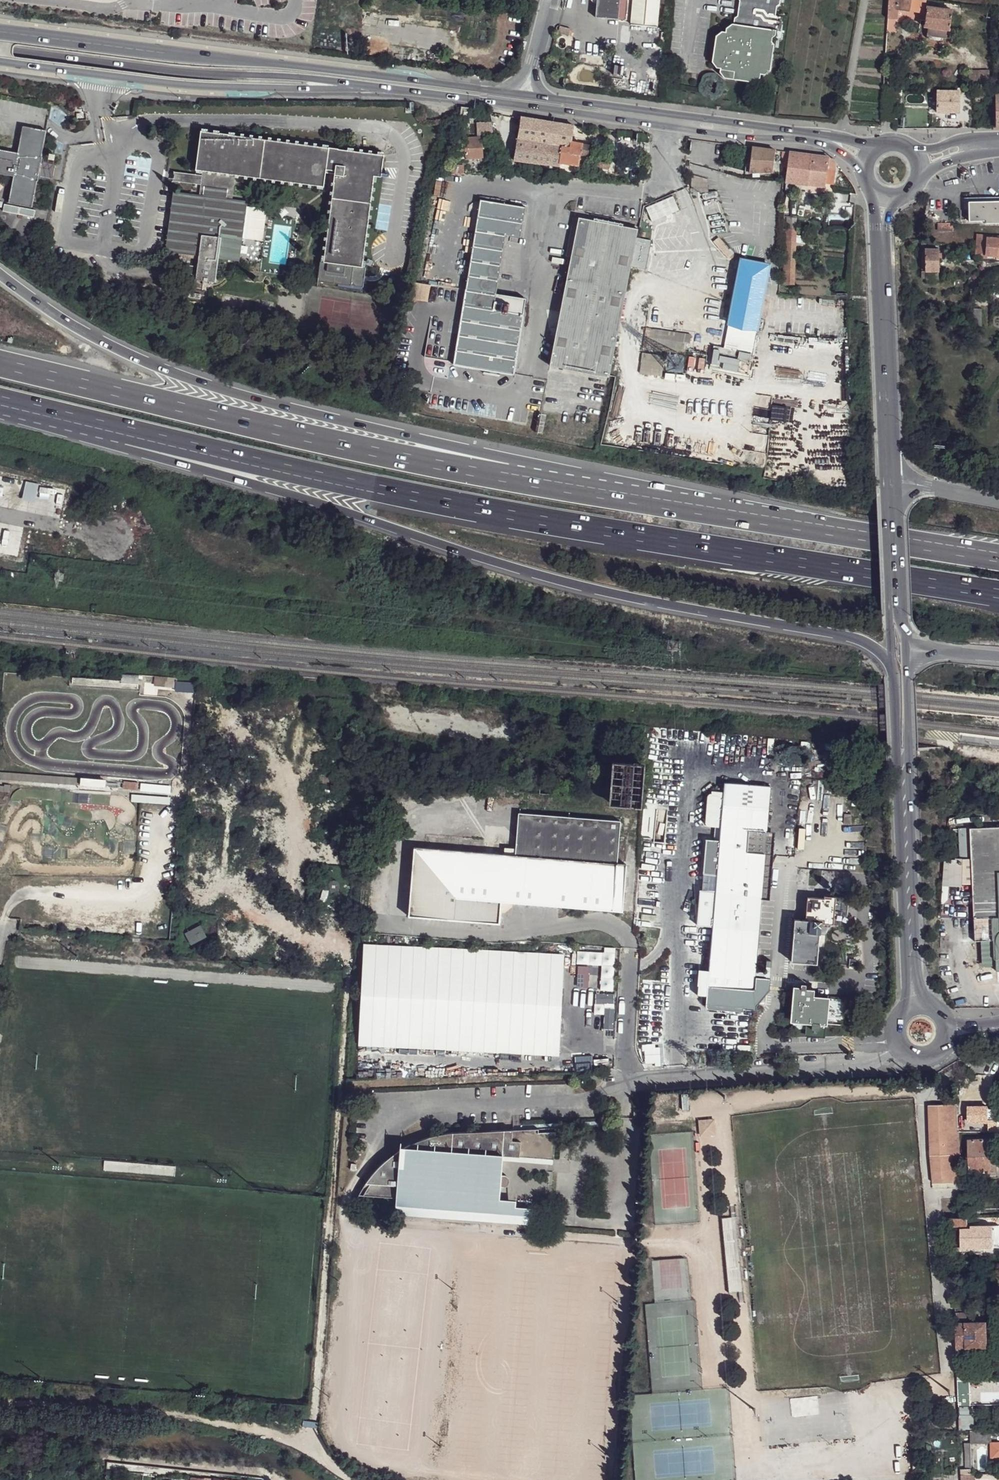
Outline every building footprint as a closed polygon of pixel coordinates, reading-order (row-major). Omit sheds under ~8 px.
[(596,10),(619,13),(620,0),(596,0),(596,10)] [(632,11),(658,13),(659,0),(633,0),(632,11)] [(712,62),(716,68),(720,68),(719,72),(724,78),(753,82),(759,78),(760,74),(764,75),(770,70),(774,44),(771,41),(772,37),(775,35),(777,24),(774,21),(776,6),(779,4),(780,0),(739,0),(740,0),(738,16),(735,18),(733,24),(732,24),(726,28),(725,32),(722,31),(716,36),(712,62)] [(887,19),(897,19),(898,9),(926,13),(927,7),(924,6),(925,0),(889,0),(887,19)] [(927,7),(926,13),(924,27),(928,27),(927,36),(945,38),(947,30),(949,30),(952,10),(927,7)] [(569,28),(558,26),(557,33),(568,35),(569,28)] [(975,89),(975,98),(985,98),(984,89),(975,89)] [(937,91),(937,112),(959,113),(959,91),(937,91)] [(461,118),(470,118),(471,109),(462,108),(461,118)] [(520,117),(513,160),(560,166),(560,162),(563,145),(571,146),(572,142),(574,126),(520,117)] [(475,125),(476,138),(483,137),(495,136),(492,123),(475,125)] [(39,161),(45,131),(22,126),(16,152),(0,149),(0,174),(12,177),(6,203),(29,208),(36,174),(46,177),(49,163),(39,161)] [(324,173),(327,150),(201,134),(195,174),(203,175),(203,179),(201,188),(200,201),(175,198),(168,253),(196,257),(195,272),(176,269),(176,278),(194,280),(193,285),(213,288),(217,260),(234,262),(237,239),(257,242),(261,212),(240,210),(241,206),(226,204),(230,179),(321,191),(324,173)] [(483,137),(476,138),(466,138),(466,149),(467,158),(484,157),(483,137)] [(563,145),(560,162),(579,165),(583,144),(576,142),(572,142),(571,146),(563,145)] [(589,145),(583,144),(579,165),(586,166),(589,145)] [(751,147),(750,164),(749,173),(773,172),(776,150),(751,147)] [(383,158),(327,150),(324,173),(333,174),(322,267),(319,266),(316,285),(361,291),(363,272),(361,272),(373,180),(380,181),(383,158)] [(787,169),(785,182),(808,185),(808,181),(834,184),(836,164),(829,157),(789,152),(788,161),(787,169)] [(597,160),(596,168),(608,170),(610,162),(597,160)] [(448,165),(448,173),(450,173),(464,173),(464,164),(448,165)] [(201,188),(203,179),(175,175),(174,184),(201,188)] [(705,189),(706,178),(692,177),(691,188),(705,189)] [(483,191),(481,199),(526,207),(523,223),(532,224),(535,200),(483,191)] [(651,221),(679,210),(673,195),(645,206),(651,221)] [(480,199),(453,364),(513,374),(526,299),(496,294),(506,235),(521,238),(523,223),(526,207),(481,199),(480,199)] [(969,221),(979,221),(984,221),(998,220),(998,201),(968,202),(969,221)] [(579,217),(549,366),(609,377),(638,229),(579,217)] [(976,234),(975,249),(975,258),(985,258),(987,235),(976,234)] [(985,258),(987,259),(987,256),(998,257),(997,259),(998,260),(998,236),(987,235),(985,258)] [(639,255),(637,267),(646,267),(649,239),(642,239),(641,255),(639,255)] [(940,248),(923,248),(924,280),(940,281),(940,248)] [(769,265),(741,259),(739,269),(767,274),(769,265)] [(739,269),(728,323),(757,329),(757,327),(759,319),(767,274),(739,269)] [(970,309),(969,327),(981,328),(982,310),(970,309)] [(691,334),(646,327),(643,347),(685,354),(686,350),(688,350),(691,334)] [(710,364),(738,369),(740,355),(712,351),(710,364)] [(665,357),(642,353),(638,374),(661,377),(665,357)] [(45,497),(33,494),(31,501),(36,502),(34,508),(38,509),(39,503),(44,504),(45,497)] [(120,675),(120,686),(137,686),(137,675),(120,675)] [(644,776),(645,765),(612,762),(609,805),(642,807),(644,776)] [(132,782),(124,781),(124,789),(131,789),(132,782)] [(172,785),(132,782),(131,789),(171,793),(172,785)] [(540,782),(539,793),(552,794),(553,782),(540,782)] [(720,830),(707,986),(715,987),(754,990),(755,977),(761,899),(767,832),(771,788),(724,786),(722,794),(711,793),(710,798),(706,797),(705,824),(709,825),(709,829),(720,830)] [(158,796),(133,794),(132,801),(157,803),(158,796)] [(414,847),(409,916),(500,923),(501,912),(501,901),(512,902),(623,911),(626,864),(617,864),(621,821),(518,813),(515,855),(414,847)] [(974,941),(981,941),(982,964),(995,964),(996,971),(998,971),(998,827),(969,828),(971,859),(971,861),(972,881),(974,941)] [(960,859),(971,859),(969,828),(959,828),(960,859)] [(775,832),(767,832),(761,899),(769,899),(775,832)] [(945,861),(945,880),(958,880),(958,862),(945,861)] [(961,881),(972,881),(971,861),(960,862),(961,881)] [(335,883),(331,882),(331,883),(328,884),(327,888),(328,891),(331,893),(334,893),(337,891),(338,888),(337,885),(335,883)] [(824,900),(807,898),(805,920),(807,920),(807,921),(794,920),(791,962),(816,964),(820,923),(812,922),(812,921),(822,921),(822,925),(842,926),(846,923),(848,903),(845,899),(832,898),(825,897),(824,897),(824,900)] [(501,912),(505,912),(512,907),(512,902),(501,901),(501,912)] [(205,937),(199,926),(184,934),(189,946),(205,937)] [(566,956),(365,944),(360,1044),(560,1054),(566,956)] [(613,990),(614,951),(576,951),(576,964),(600,964),(600,989),(613,990)] [(744,1004),(745,1002),(765,1004),(767,978),(755,977),(754,990),(715,987),(714,996),(714,1001),(714,1002),(744,1004)] [(807,985),(801,985),(801,990),(795,989),(792,1021),(793,1021),(807,1023),(806,1034),(824,1036),(825,1024),(826,1024),(844,1025),(846,1000),(830,999),(814,997),(814,991),(807,990),(807,985)] [(614,1027),(614,993),(596,993),(596,1007),(604,1007),(604,1027),(614,1027)] [(806,1034),(807,1023),(793,1021),(793,1024),(806,1025),(805,1037),(825,1038),(826,1024),(825,1024),(824,1036),(806,1034)] [(949,1104),(928,1105),(930,1159),(933,1183),(953,1183),(951,1159),(949,1104)] [(956,1104),(949,1104),(951,1159),(953,1183),(960,1182),(959,1132),(956,1104)] [(989,1123),(989,1132),(998,1132),(998,1122),(995,1122),(995,1110),(989,1110),(989,1123)] [(699,1121),(700,1135),(711,1134),(709,1120),(699,1121)] [(396,1198),(396,1205),(499,1212),(500,1199),(503,1155),(553,1159),(555,1132),(538,1133),(538,1129),(459,1133),(449,1133),(438,1135),(428,1138),(419,1141),(404,1147),(400,1147),(400,1151),(391,1157),(385,1162),(379,1166),(373,1174),(366,1183),(359,1195),(396,1198)] [(990,1172),(989,1140),(969,1140),(970,1173),(990,1172)] [(79,1157),(78,1170),(202,1180),(203,1168),(79,1157)] [(500,1199),(499,1212),(396,1205),(395,1214),(531,1224),(533,1208),(516,1206),(516,1200),(500,1199)] [(728,1292),(743,1291),(736,1216),(721,1217),(728,1292)] [(961,1248),(961,1249),(971,1248),(993,1248),(993,1236),(993,1225),(972,1226),(972,1228),(961,1228),(961,1248)] [(952,1247),(953,1256),(971,1256),(971,1248),(961,1249),(961,1248),(952,1247)] [(955,1312),(956,1323),(957,1348),(958,1380),(969,1380),(973,1381),(972,1363),(968,1363),(967,1348),(966,1348),(965,1323),(965,1312),(955,1312)] [(965,1323),(966,1348),(967,1348),(987,1347),(987,1322),(965,1323)] [(960,1407),(960,1416),(973,1415),(973,1406),(960,1407)] [(990,1431),(970,1431),(970,1443),(990,1442),(990,1431)] [(990,1442),(990,1454),(998,1454),(998,1442),(990,1442)]
